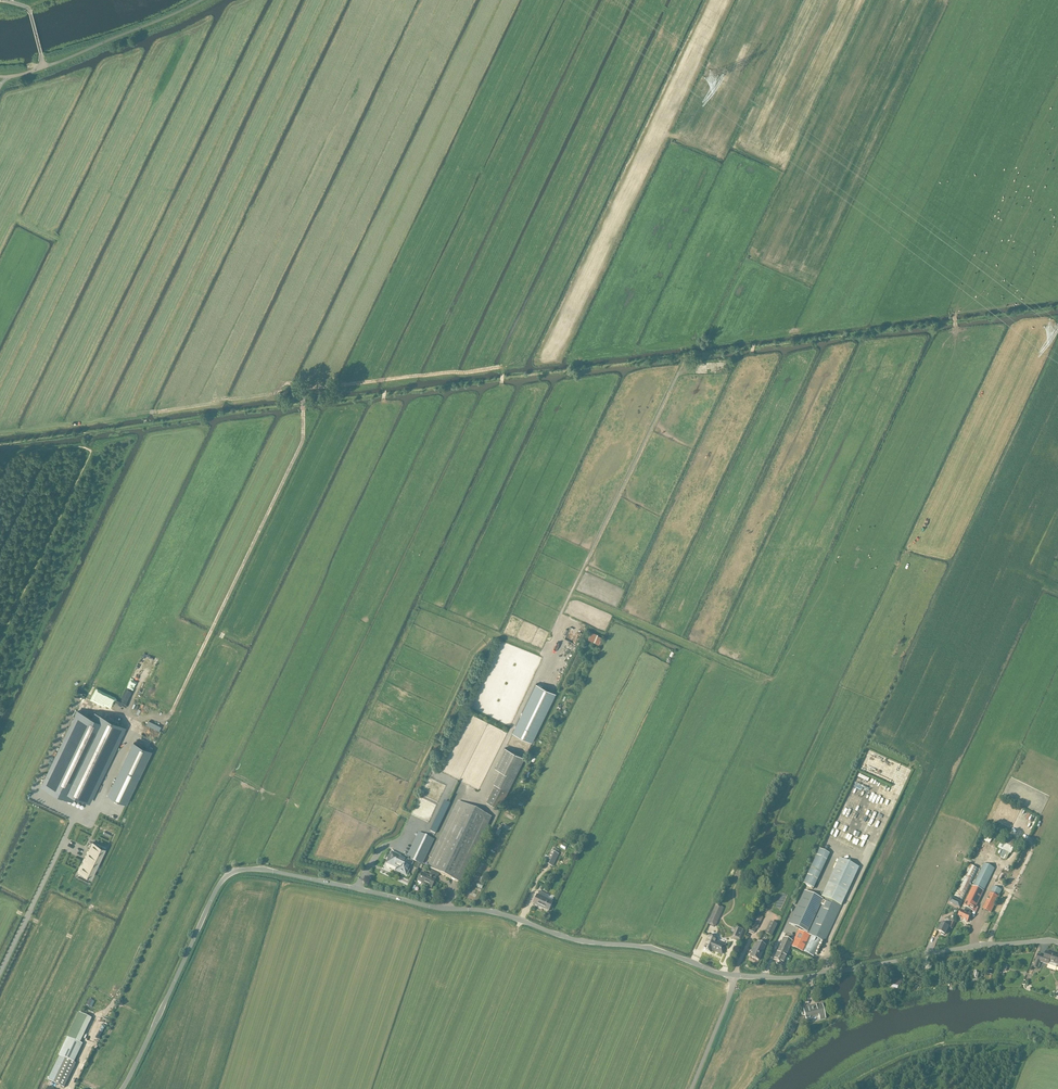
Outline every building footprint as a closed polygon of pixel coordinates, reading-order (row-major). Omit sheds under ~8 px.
[(591,632),(588,639),(595,642),(595,643),(598,644),(599,645),(599,644),(602,637),(598,635),(598,634),(597,634),(591,632)] [(535,684),(519,717),(512,733),(531,742),(555,693),(535,684)] [(77,710),(40,786),(73,802),(75,796),(89,803),(124,733),(126,727),(94,712),(91,717),(77,710)] [(159,731),(161,727),(149,720),(146,725),(159,731)] [(134,743),(108,795),(126,804),(151,751),(134,743)] [(500,770),(493,783),(495,783),(486,801),(500,808),(524,757),(505,748),(495,768),(499,770),(500,770)] [(429,875),(422,872),(417,881),(432,887),(436,879),(434,878),(435,875),(437,875),(438,872),(460,883),(491,817),(458,801),(438,842),(439,842),(427,867),(432,870),(429,875)] [(445,801),(430,831),(436,834),(450,804),(445,801)] [(392,851),(386,863),(389,864),(397,868),(396,870),(406,875),(413,861),(410,860),(411,859),(416,862),(420,864),(432,839),(419,832),(418,832),(407,857),(405,856),(404,857),(394,852),(392,851)] [(1011,854),(1017,842),(1012,840),(1009,838),(1010,837),(1007,836),(1004,843),(1001,842),(998,848),(1003,850),(1000,856),(1005,859),(1006,859),(1007,859),(1010,853),(1011,854)] [(92,843),(79,872),(91,877),(104,848),(92,843)] [(819,849),(803,884),(813,889),(829,854),(819,849)] [(552,851),(546,863),(552,866),(558,854),(552,851)] [(839,858),(821,896),(841,906),(859,867),(839,858)] [(971,911),(975,913),(978,907),(976,906),(995,868),(984,863),(963,907),(966,908),(964,911),(961,910),(958,917),(967,922),(971,915),(969,914),(971,911)] [(963,901),(978,869),(968,864),(953,896),(963,901)] [(1002,890),(993,886),(982,909),(991,913),(1002,890)] [(538,894),(537,894),(533,904),(548,911),(553,901),(547,899),(549,895),(539,891),(538,894)] [(805,891),(789,924),(808,933),(816,915),(808,934),(799,930),(791,946),(813,956),(821,940),(824,942),(840,907),(824,900),(817,914),(817,913),(823,899),(805,891)] [(952,903),(959,907),(962,902),(954,898),(952,903)] [(717,904),(708,924),(714,927),(717,920),(715,919),(721,906),(717,904)] [(758,916),(753,926),(753,927),(751,926),(749,930),(754,933),(756,929),(757,929),(762,918),(758,916)] [(770,921),(765,933),(771,937),(777,925),(770,921)] [(943,924),(942,923),(938,931),(945,934),(949,926),(947,925),(948,923),(944,922),(943,924)] [(747,929),(737,925),(731,939),(740,943),(747,929)] [(709,935),(703,950),(711,953),(712,951),(723,956),(727,946),(716,941),(717,938),(709,935)] [(783,937),(781,944),(790,948),(793,941),(783,937)] [(754,950),(752,953),(751,957),(759,961),(766,945),(758,942),(755,946),(754,946),(752,950),(754,950)] [(781,944),(777,952),(786,955),(790,948),(781,944)] [(1034,967),(1038,969),(1038,968),(1038,967),(1040,962),(1048,965),(1049,962),(1057,965),(1056,967),(1057,968),(1057,955),(1046,951),(1044,957),(1038,954),(1034,967)] [(782,964),(786,955),(777,952),(773,960),(782,964)] [(803,1007),(806,1019),(819,1016),(820,1020),(826,1019),(822,1004),(809,1007),(809,1006),(803,1007)] [(794,1021),(787,1036),(791,1038),(797,1023),(794,1021)] [(60,1056),(48,1080),(64,1088),(76,1064),(74,1063),(60,1056)]
